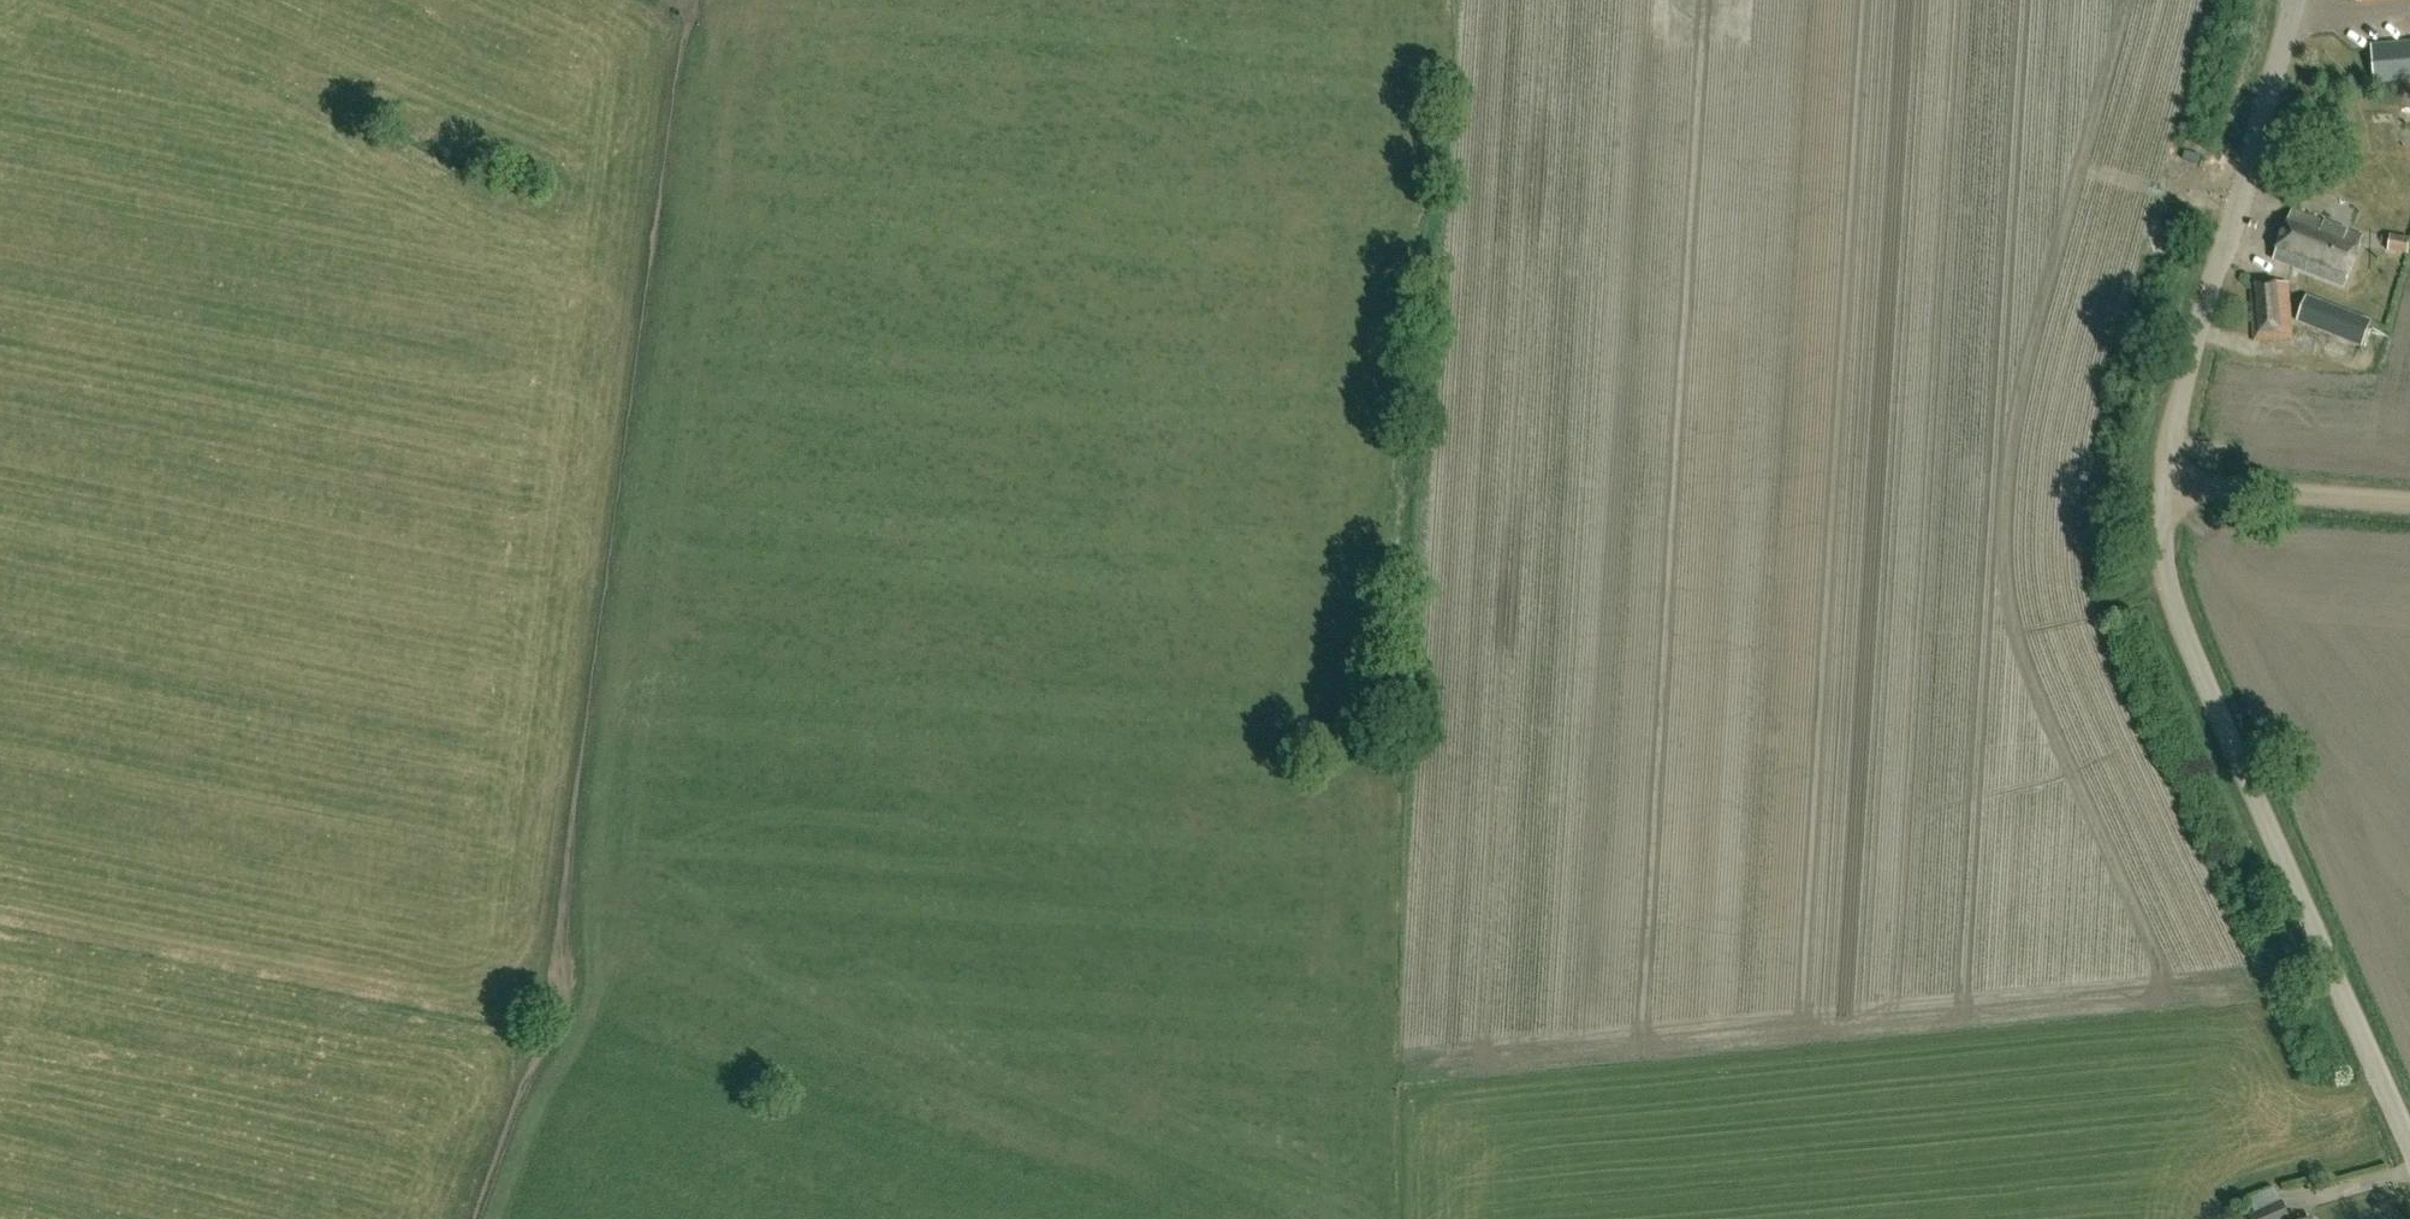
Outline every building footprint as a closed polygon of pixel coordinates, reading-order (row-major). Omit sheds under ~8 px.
[(2409,79),(2409,43),(2372,46),(2375,82),(2409,79)] [(2344,287),(2363,237),(2292,210),(2273,259),(2344,287)] [(2406,253),(2409,236),(2391,234),(2387,252),(2406,253)] [(2254,340),(2291,337),(2287,281),(2250,284),(2254,340)] [(2297,319),(2307,323),(2362,344),(2370,320),(2306,296),(2297,319)] [(2286,1218),(2288,1218),(2281,1202),(2250,1216),(2251,1218),(2287,1218),(2286,1218)]
